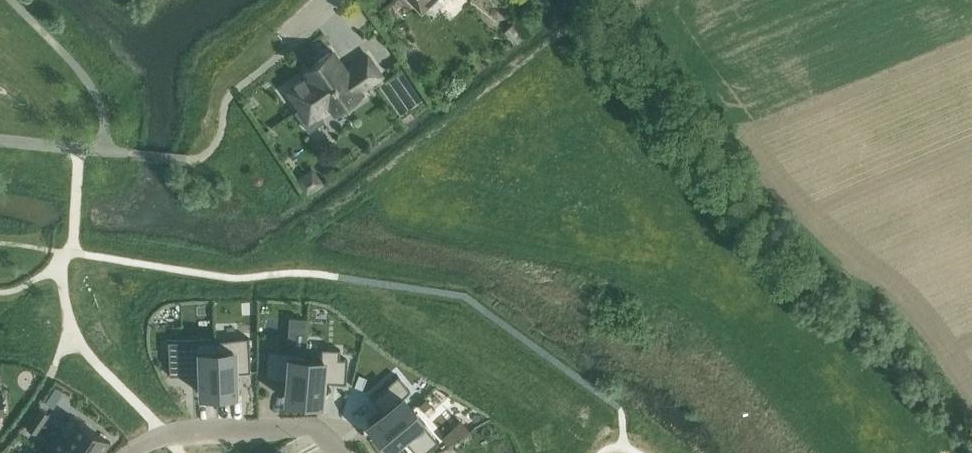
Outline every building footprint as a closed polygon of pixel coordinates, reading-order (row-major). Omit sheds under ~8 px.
[(512,18),(500,26),(512,44),(524,36),(512,18)] [(304,70),(307,74),(286,89),(299,109),(295,112),(308,130),(323,120),(318,113),(329,105),(334,113),(362,93),(360,91),(382,76),(367,55),(346,70),(332,50),(304,70)] [(324,183),(322,180),(313,166),(294,178),(306,195),(324,183)] [(248,337),(214,338),(216,392),(234,391),(233,372),(250,371),(248,337)] [(214,338),(167,340),(168,374),(198,373),(199,393),(216,392),(214,338)] [(266,346),(268,377),(285,378),(283,398),(301,400),(304,356),(305,351),(266,346)] [(304,356),(301,400),(317,401),(319,381),(345,383),(347,358),(338,357),(339,348),(320,347),(320,357),(304,356)] [(382,410),(367,422),(378,436),(412,407),(402,395),(410,390),(398,376),(371,397),(382,410)] [(378,436),(389,449),(404,436),(418,452),(424,452),(440,441),(412,407),(378,436)] [(40,408),(33,418),(42,423),(48,414),(40,408)] [(57,434),(64,439),(85,452),(102,452),(110,442),(70,414),(57,434)] [(42,423),(33,418),(26,428),(35,434),(42,423)] [(40,450),(44,452),(85,452),(64,439),(57,434),(44,452),(40,449),(40,450)]
